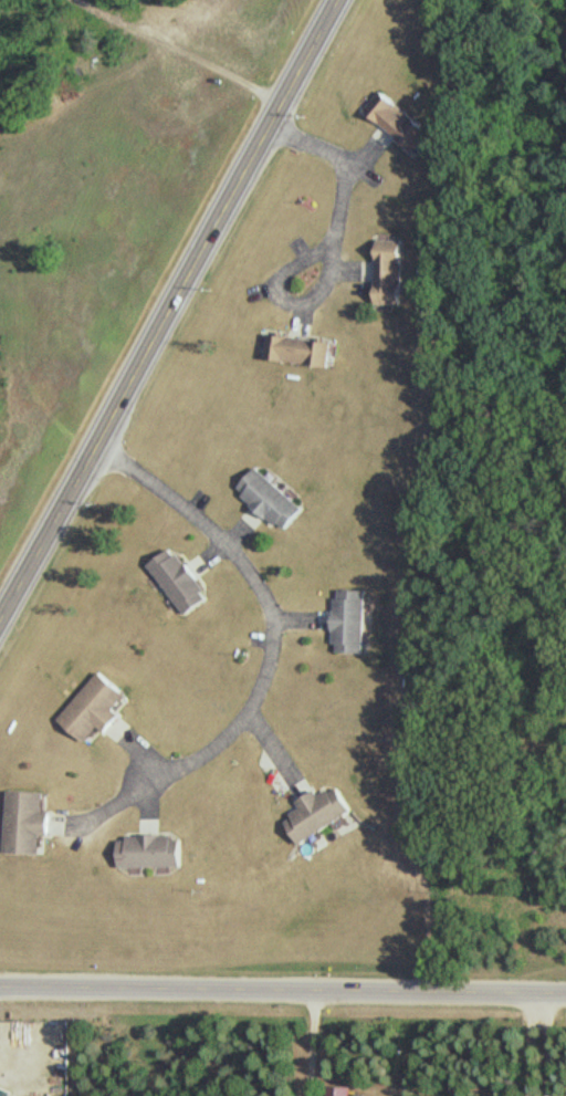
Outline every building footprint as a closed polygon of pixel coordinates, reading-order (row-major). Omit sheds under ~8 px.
[(365,111),(412,154),(429,135),(381,92),(365,111)] [(401,252),(376,252),(376,306),(401,306),(401,252)] [(328,369),(330,343),(267,336),(264,363),(328,369)] [(300,512),(255,469),(235,491),(280,534),(300,512)] [(147,566),(182,616),(207,599),(172,548),(147,566)] [(363,593),(332,592),(332,655),(363,655),(363,593)] [(57,722),(84,744),(96,730),(102,735),(117,716),(112,712),(124,696),(96,673),(57,722)] [(297,804),(302,812),(285,821),(299,845),(352,815),(337,788),(318,799),(315,794),(297,804)] [(3,855),(39,857),(40,838),(49,838),(50,814),(42,814),(42,794),(6,793),(3,855)] [(118,869),(180,869),(180,837),(118,837),(118,869)]
